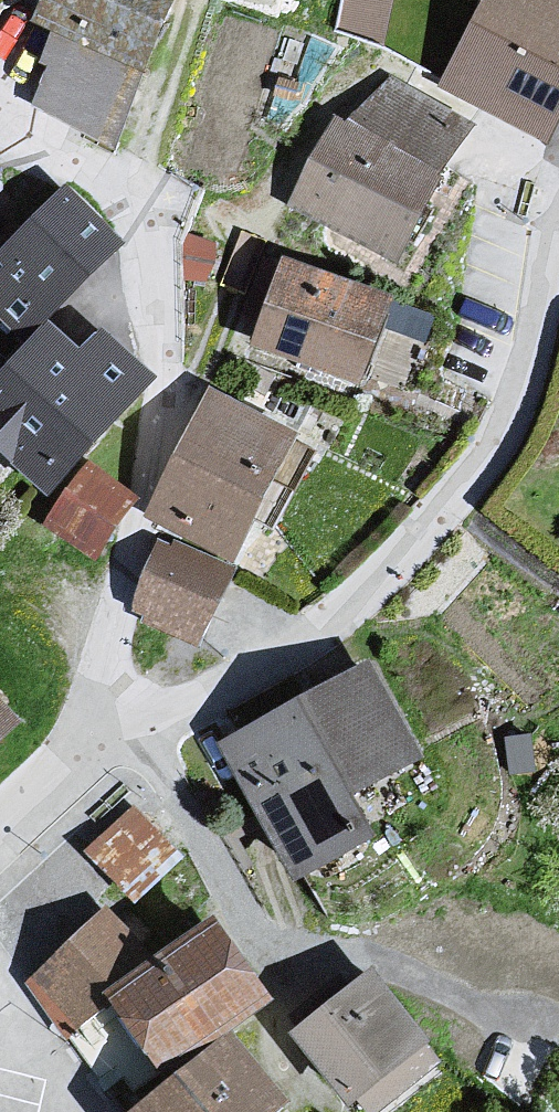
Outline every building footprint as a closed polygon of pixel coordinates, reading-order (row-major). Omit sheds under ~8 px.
[(100,159),(175,0),(40,0),(27,29),(52,50),(18,118),(100,159)] [(440,37),(446,0),(341,0),(338,20),(440,37)] [(436,88),(542,152),(558,119),(558,0),(482,0),(436,88)] [(331,124),(282,212),(398,277),(471,138),(386,89),(342,130),(331,124)] [(60,194),(0,253),(0,324),(26,347),(117,257),(60,194)] [(385,309),(279,270),(243,359),(353,401),(385,309)] [(205,401),(144,519),(230,569),(285,451),(205,401)] [(151,550),(121,625),(194,660),(230,584),(151,550)] [(212,761),(286,895),(369,856),(349,813),(417,775),(364,674),(212,761)] [(18,742),(0,722),(0,757),(18,742)] [(122,819),(78,860),(127,913),(177,868),(122,819)] [(150,962),(105,917),(20,980),(51,1025),(150,962)] [(208,935),(101,1001),(153,1082),(267,1014),(208,935)] [(283,1040),(337,1111),(385,1111),(433,1075),(367,982),(283,1040)] [(140,1111),(274,1111),(220,1048),(140,1111)]
